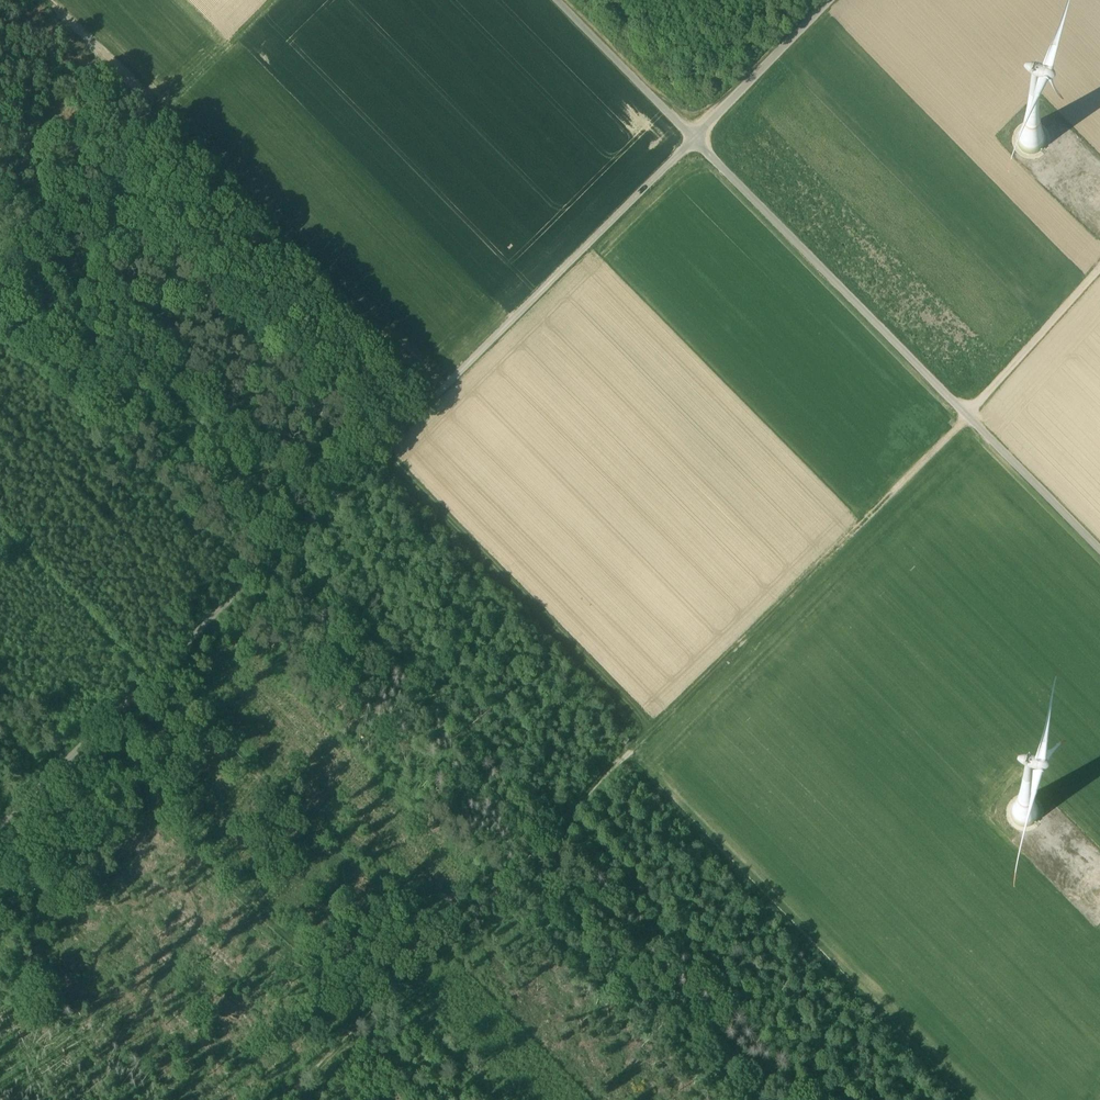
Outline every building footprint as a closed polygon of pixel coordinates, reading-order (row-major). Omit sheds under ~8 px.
[(1039,203),(1029,204),(1029,212),(1039,212),(1039,203)] [(1030,838),(1027,842),(1037,851),(1040,847),(1030,838)]
